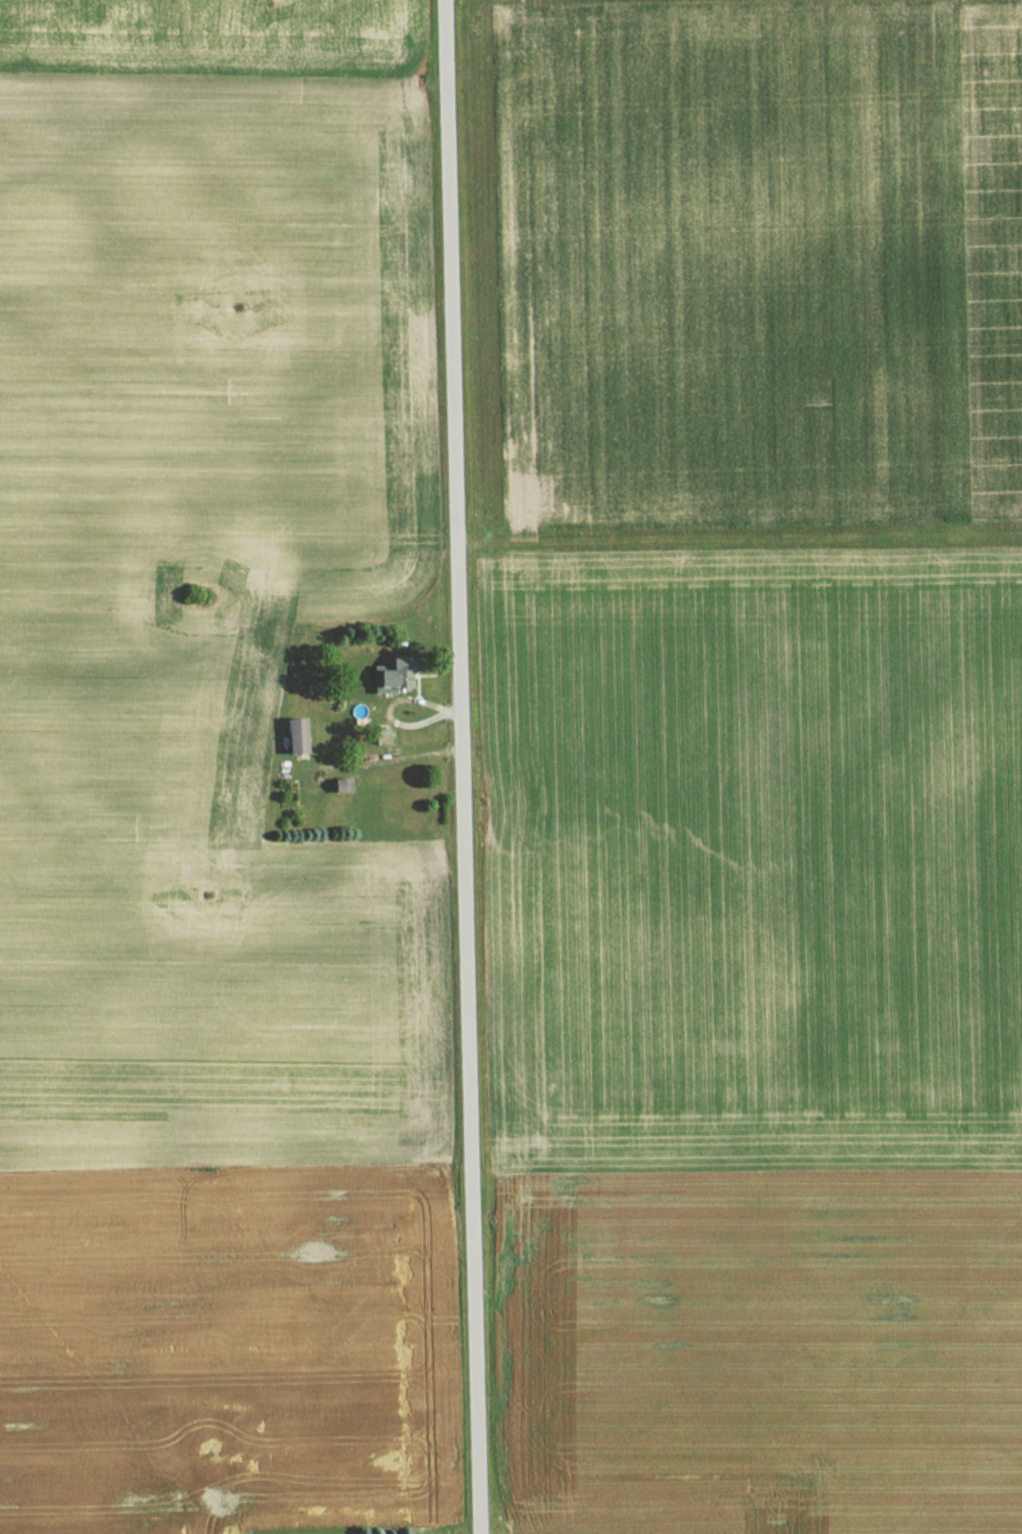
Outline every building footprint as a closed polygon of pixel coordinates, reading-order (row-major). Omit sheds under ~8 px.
[(382,669),(367,669),(368,692),(388,692),(388,686),(400,686),(400,657),(382,657),(382,669)] [(303,717),(279,717),(280,753),(304,753),(303,717)]
